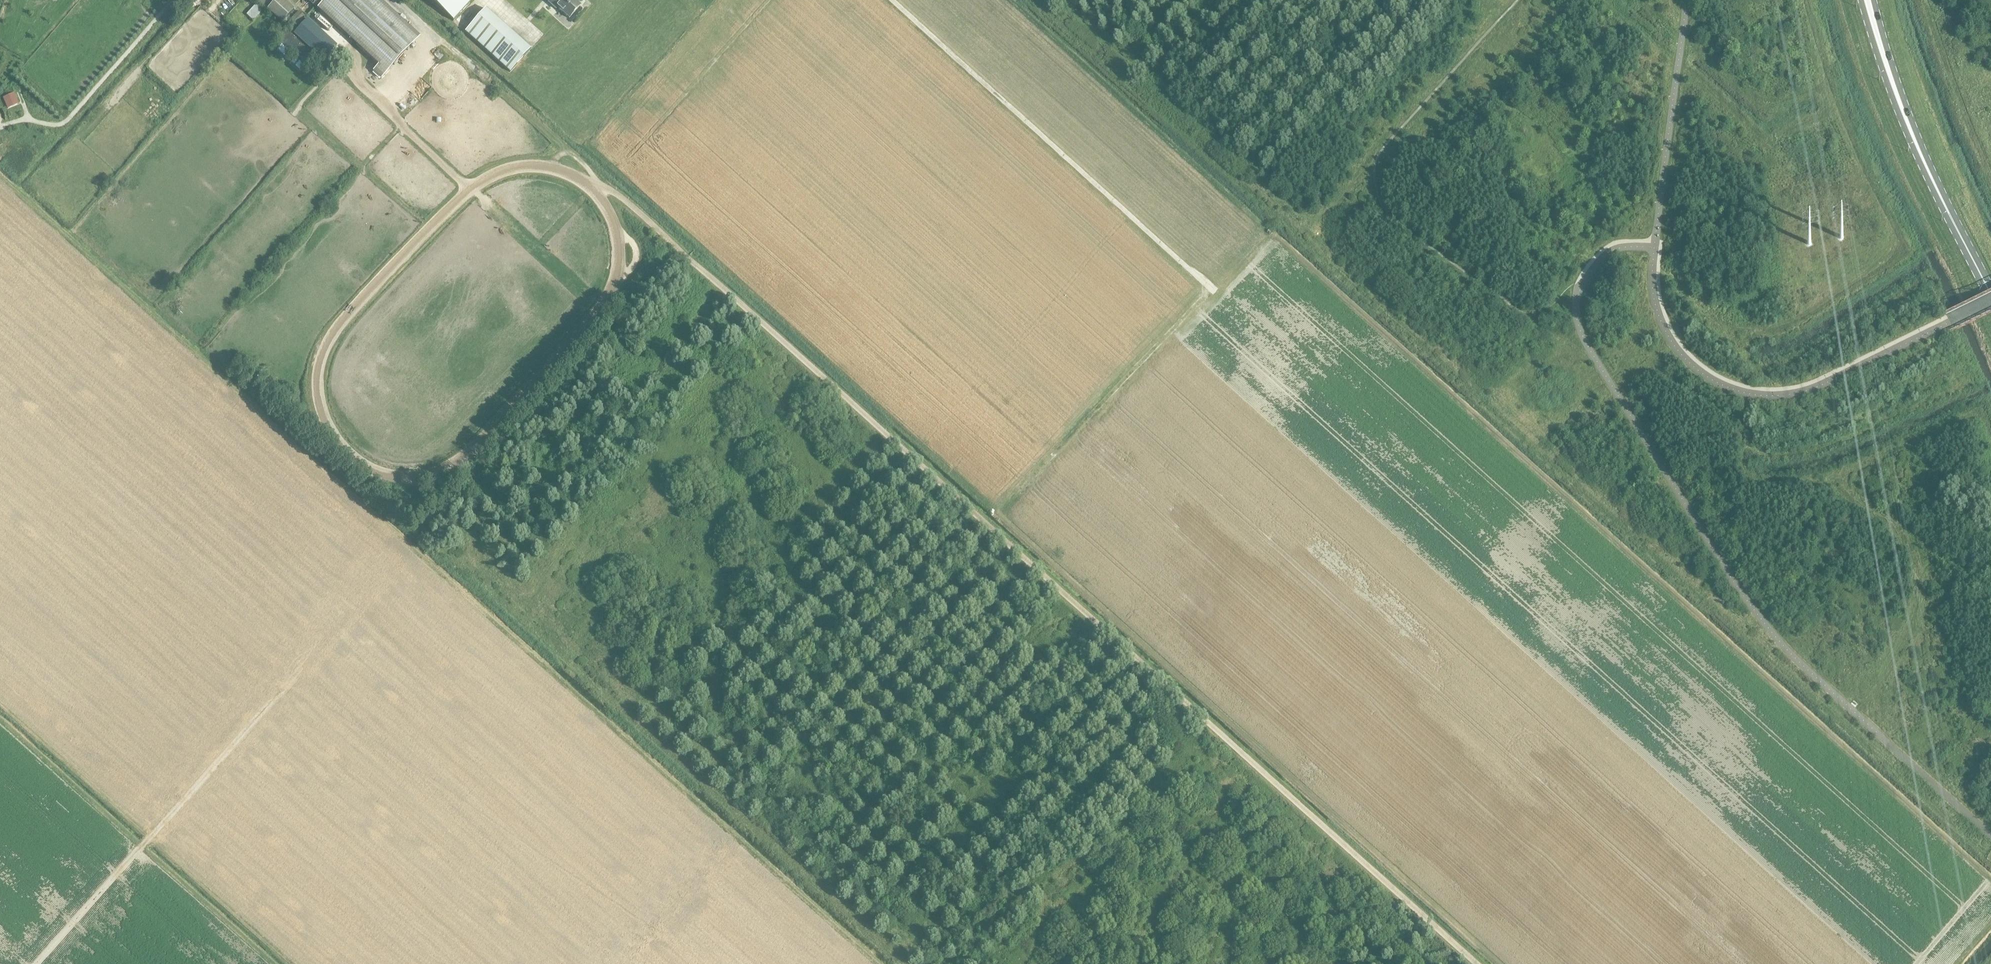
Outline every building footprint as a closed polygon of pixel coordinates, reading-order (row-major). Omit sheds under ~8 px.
[(261,8),(269,0),(252,0),(261,8)] [(280,0),(273,0),(264,10),(278,23),(290,10),(280,0)] [(319,6),(381,62),(373,71),(381,78),(414,43),(368,0),(325,0),(319,6)] [(472,0),(430,0),(453,21),(472,0)] [(581,5),(574,0),(551,0),(548,2),(556,9),(557,7),(569,18),(581,5)] [(531,49),(486,8),(465,31),(510,72),(531,49)] [(284,24),(288,28),(288,27),(300,14),(297,11),(284,24)] [(300,14),(288,27),(288,28),(325,62),(332,54),(323,47),(330,39),(301,13),(300,14)] [(439,60),(443,56),(437,50),(433,54),(439,60)] [(3,96),(8,107),(20,102),(16,91),(3,96)]
